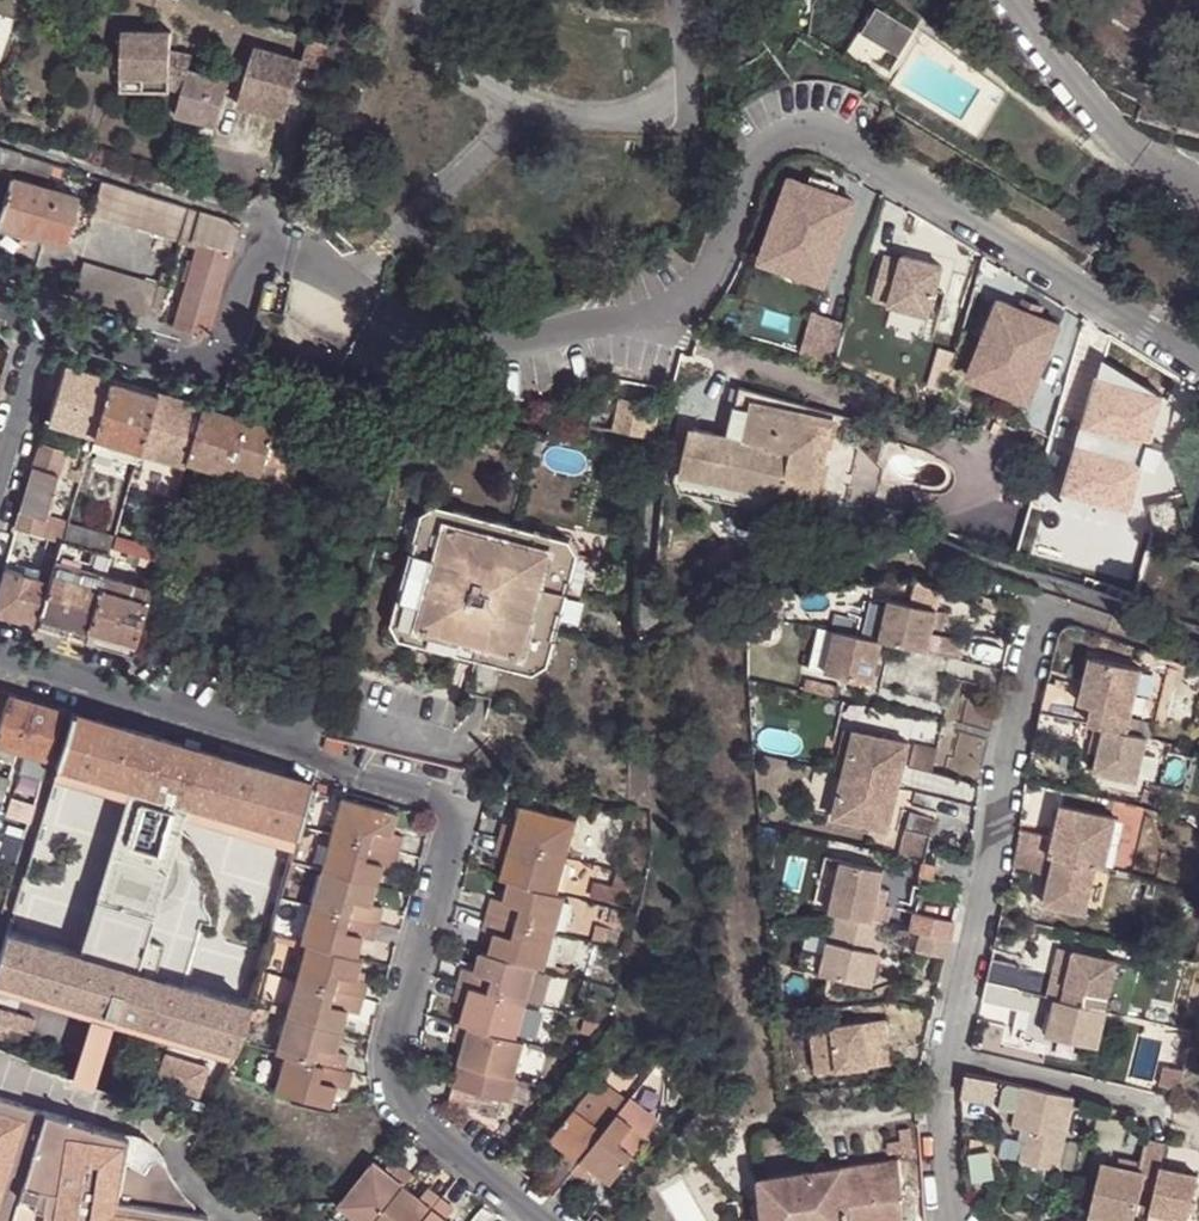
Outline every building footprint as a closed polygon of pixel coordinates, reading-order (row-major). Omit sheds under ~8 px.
[(169,8),(173,0),(151,0),(169,8)] [(877,15),(860,40),(896,65),(913,40),(877,15)] [(169,34),(121,33),(120,79),(141,79),(141,92),(168,93),(168,89),(180,93),(185,75),(190,59),(169,53),(169,34)] [(302,63),(301,67),(317,72),(326,45),(309,39),(307,45),(302,63)] [(284,124),(301,67),(256,54),(239,109),(284,124)] [(173,118),(214,129),(226,86),(185,75),(180,93),(173,118)] [(1112,112),(1139,125),(1148,108),(1121,94),(1112,112)] [(0,148),(0,163),(11,166),(15,153),(0,148)] [(15,153),(11,166),(0,163),(0,210),(10,177),(11,172),(44,181),(49,164),(15,153)] [(10,177),(0,210),(0,211),(0,225),(64,243),(77,198),(10,177)] [(188,208),(100,180),(89,213),(177,243),(188,208)] [(852,206),(783,180),(759,244),(828,270),(852,206)] [(188,208),(177,243),(192,247),(169,325),(207,336),(240,223),(188,208)] [(828,270),(759,244),(751,264),(820,290),(828,270)] [(883,251),(872,303),(934,315),(944,264),(883,251)] [(146,318),(150,306),(157,285),(82,261),(71,296),(146,318)] [(1055,327),(991,301),(966,360),(1031,387),(1055,327)] [(156,308),(153,306),(150,306),(146,318),(154,321),(156,308)] [(894,333),(918,336),(921,314),(896,311),(894,333)] [(810,313),(802,352),(836,359),(845,320),(810,313)] [(0,346),(0,377),(8,349),(0,346)] [(1031,387),(966,360),(959,377),(1025,404),(1031,387)] [(94,435),(111,380),(63,366),(49,422),(94,435)] [(139,452),(157,393),(111,380),(94,435),(93,443),(123,452),(120,464),(134,468),(139,452)] [(738,389),(726,440),(748,444),(757,411),(763,412),(821,428),(848,435),(851,419),(744,389),(738,389)] [(165,504),(173,507),(181,481),(187,462),(202,407),(157,393),(139,452),(164,459),(176,463),(165,504)] [(645,439),(652,410),(622,403),(616,433),(645,439)] [(202,407),(187,462),(231,475),(233,466),(246,421),(216,411),(202,407)] [(748,444),(726,440),(692,431),(681,476),(780,498),(782,481),(814,488),(823,458),(814,453),(821,428),(763,412),(757,411),(748,444)] [(274,428),(246,421),(233,466),(261,474),(265,464),(274,428)] [(296,435),(274,428),(265,464),(286,470),(296,435)] [(63,542),(69,524),(47,516),(62,465),(70,467),(74,452),(41,443),(17,529),(41,536),(63,542)] [(160,478),(164,459),(139,452),(134,468),(134,471),(160,478)] [(233,466),(231,475),(259,483),(261,474),(233,466)] [(1161,488),(1133,491),(1135,512),(1163,509),(1161,488)] [(435,506),(420,515),(391,623),(400,638),(534,674),(547,663),(575,557),(568,542),(435,506)] [(109,556),(112,548),(114,537),(69,524),(63,542),(82,547),(91,550),(109,556)] [(44,555),(58,558),(63,542),(41,536),(39,544),(45,546),(44,555)] [(39,624),(84,637),(103,576),(89,572),(92,565),(84,562),(82,570),(77,568),(82,547),(63,542),(58,558),(50,584),(39,624)] [(117,563),(120,551),(112,548),(109,556),(108,561),(117,563)] [(107,565),(108,561),(109,556),(91,550),(89,561),(107,565)] [(84,637),(130,651),(157,561),(127,553),(125,561),(146,567),(141,587),(103,576),(84,637)] [(39,624),(50,584),(34,579),(35,576),(5,566),(0,587),(0,612),(39,624)] [(902,598),(890,639),(938,651),(942,634),(949,611),(902,598)] [(890,639),(846,627),(834,669),(879,682),(890,639)] [(974,643),(942,634),(938,651),(970,659),(974,643)] [(1105,708),(1101,725),(1106,727),(1136,734),(1152,672),(1103,660),(1092,705),(1105,708)] [(60,708),(9,692),(0,720),(0,742),(17,747),(27,750),(46,756),(60,708)] [(1090,704),(1057,696),(1053,714),(1086,722),(1090,704)] [(178,799),(192,748),(73,711),(58,763),(178,799)] [(1086,722),(1053,714),(1048,732),(1085,741),(1090,723),(1086,722)] [(858,726),(847,769),(857,771),(868,728),(858,726)] [(1147,784),(1158,740),(1136,734),(1106,727),(1102,745),(1109,746),(1106,756),(1102,773),(1147,784)] [(868,728),(857,771),(912,785),(923,743),(868,728)] [(0,742),(0,758),(12,762),(17,747),(0,742)] [(929,745),(923,768),(943,773),(949,750),(929,745)] [(1099,754),(1106,756),(1109,746),(1102,745),(1099,754)] [(310,783),(308,782),(192,748),(178,799),(296,834),(310,783)] [(40,779),(46,756),(27,750),(20,774),(40,779)] [(290,856),(296,834),(178,799),(58,763),(52,783),(62,786),(66,772),(80,776),(78,783),(155,806),(157,802),(171,806),(171,810),(264,837),(265,832),(285,837),(280,853),(290,856)] [(912,785),(857,771),(846,816),(900,831),(912,785)] [(52,783),(41,819),(51,822),(62,786),(52,783)] [(326,839),(397,858),(401,843),(388,840),(394,816),(336,800),(326,839)] [(157,802),(155,806),(153,816),(167,820),(171,810),(171,806),(157,802)] [(26,827),(30,813),(11,807),(8,821),(26,827)] [(1033,831),(1027,849),(1053,856),(1106,869),(1116,871),(1127,821),(1072,807),(1064,839),(1033,831)] [(495,845),(566,864),(576,827),(517,811),(511,832),(500,829),(495,845)] [(128,895),(107,964),(109,965),(126,970),(146,975),(168,900),(180,904),(195,856),(131,836),(129,841),(86,828),(71,879),(128,895)] [(19,844),(3,839),(0,851),(0,864),(14,868),(19,844)] [(393,875),(397,858),(326,839),(316,874),(374,890),(379,871),(393,875)] [(556,901),(566,864),(495,845),(491,861),(503,865),(498,885),(505,887),(556,901)] [(1053,856),(1027,849),(1025,860),(1024,867),(1048,874),(1053,856)] [(280,891),(290,856),(280,853),(270,887),(280,891)] [(835,884),(847,886),(853,859),(842,856),(835,884)] [(1048,874),(1047,875),(1053,876),(1060,878),(1056,892),(1053,905),(1094,915),(1106,869),(1053,856),(1048,874)] [(847,886),(841,911),(842,911),(893,924),(896,924),(901,906),(894,904),(887,902),(890,889),(895,870),(853,859),(847,886)] [(368,912),(374,890),(316,874),(307,911),(377,930),(381,916),(368,912)] [(1060,878),(1053,876),(1048,890),(1056,892),(1060,878)] [(564,903),(556,901),(505,887),(500,907),(489,904),(485,920),(554,940),(564,903)] [(887,902),(894,904),(898,891),(890,889),(887,902)] [(917,929),(928,932),(961,940),(966,920),(920,910),(917,929)] [(373,946),(377,930),(307,911),(297,947),(301,948),(356,963),(361,943),(373,946)] [(836,939),(827,972),(879,985),(893,924),(842,911),(836,939)] [(545,976),(554,940),(485,920),(480,937),(491,940),(486,960),(535,973),(545,976)] [(923,950),(956,958),(961,940),(928,932),(923,950)] [(836,939),(812,933),(804,966),(827,972),(836,939)] [(113,1016),(126,970),(109,965),(107,964),(55,948),(6,934),(0,957),(0,983),(113,1016)] [(155,978),(224,999),(234,968),(164,947),(155,978)] [(359,964),(356,963),(301,948),(291,985),(362,1005),(366,989),(353,986),(359,964)] [(1061,980),(1056,1000),(1066,1002),(1072,1004),(1075,993),(1084,955),(1069,952),(1061,980)] [(1128,966),(1084,955),(1075,993),(1072,1004),(1115,1016),(1128,966)] [(525,1009),(535,973),(486,960),(477,958),(472,979),(459,975),(455,990),(525,1009)] [(1061,980),(1001,965),(997,985),(1046,997),(1056,1000),(1061,980)] [(242,1030),(248,1006),(224,999),(155,978),(146,975),(126,970),(113,1016),(230,1052),(242,1030)] [(230,1052),(113,1016),(0,983),(0,999),(223,1065),(230,1052)] [(357,1021),(362,1005),(291,985),(281,1022),(340,1038),(345,1018),(357,1021)] [(997,985),(992,1005),(1041,1018),(1046,997),(997,985)] [(516,1047),(525,1009),(455,990),(450,1007),(461,1010),(456,1030),(516,1047)] [(1106,1053),(1115,1016),(1072,1004),(1066,1002),(1056,1040),(1106,1053)] [(10,1047),(17,1027),(13,1017),(0,1013),(0,1043),(10,1047)] [(894,1019),(820,1026),(824,1072),(898,1065),(894,1019)] [(334,1060),(340,1038),(281,1022),(272,1058),(281,1061),(341,1077),(345,1063),(334,1060)] [(524,1049),(516,1047),(456,1030),(451,1047),(461,1050),(456,1070),(514,1087),(524,1049)] [(352,1080),(341,1077),(281,1061),(270,1098),(328,1113),(333,1094),(347,1098),(352,1080)] [(508,1110),(514,1087),(456,1070),(449,1094),(500,1108),(508,1110)] [(976,1074),(971,1097),(1001,1105),(1006,1082),(976,1074)] [(1063,1173),(1082,1102),(1031,1088),(1020,1128),(1036,1132),(1028,1164),(1063,1173)] [(0,1089),(0,1220),(38,1220),(43,1183),(120,1194),(130,1130),(0,1089)] [(495,1126),(500,1108),(449,1094),(445,1112),(495,1126)] [(578,1169),(616,1120),(588,1098),(550,1146),(578,1169)] [(646,1143),(616,1120),(578,1169),(608,1192),(646,1143)] [(1171,1150),(1150,1145),(1145,1166),(1143,1175),(1122,1170),(1107,1166),(1094,1217),(1112,1220),(1140,1220),(1147,1192),(1160,1196),(1166,1171),(1171,1150)] [(896,1159),(762,1177),(767,1220),(903,1220),(896,1159)] [(1143,1175),(1145,1166),(1124,1160),(1122,1170),(1143,1175)] [(402,1192),(409,1183),(396,1172),(388,1181),(369,1167),(333,1213),(342,1220),(380,1220),(402,1192)] [(1156,1214),(1183,1220),(1194,1220),(1198,1200),(1198,1179),(1166,1171),(1160,1196),(1156,1214)] [(120,1194),(43,1183),(38,1220),(208,1220),(210,1206),(120,1194)] [(402,1192),(380,1220),(424,1220),(437,1204),(425,1195),(418,1205),(402,1192)] [(437,1204),(424,1220),(449,1220),(452,1217),(437,1204)]
